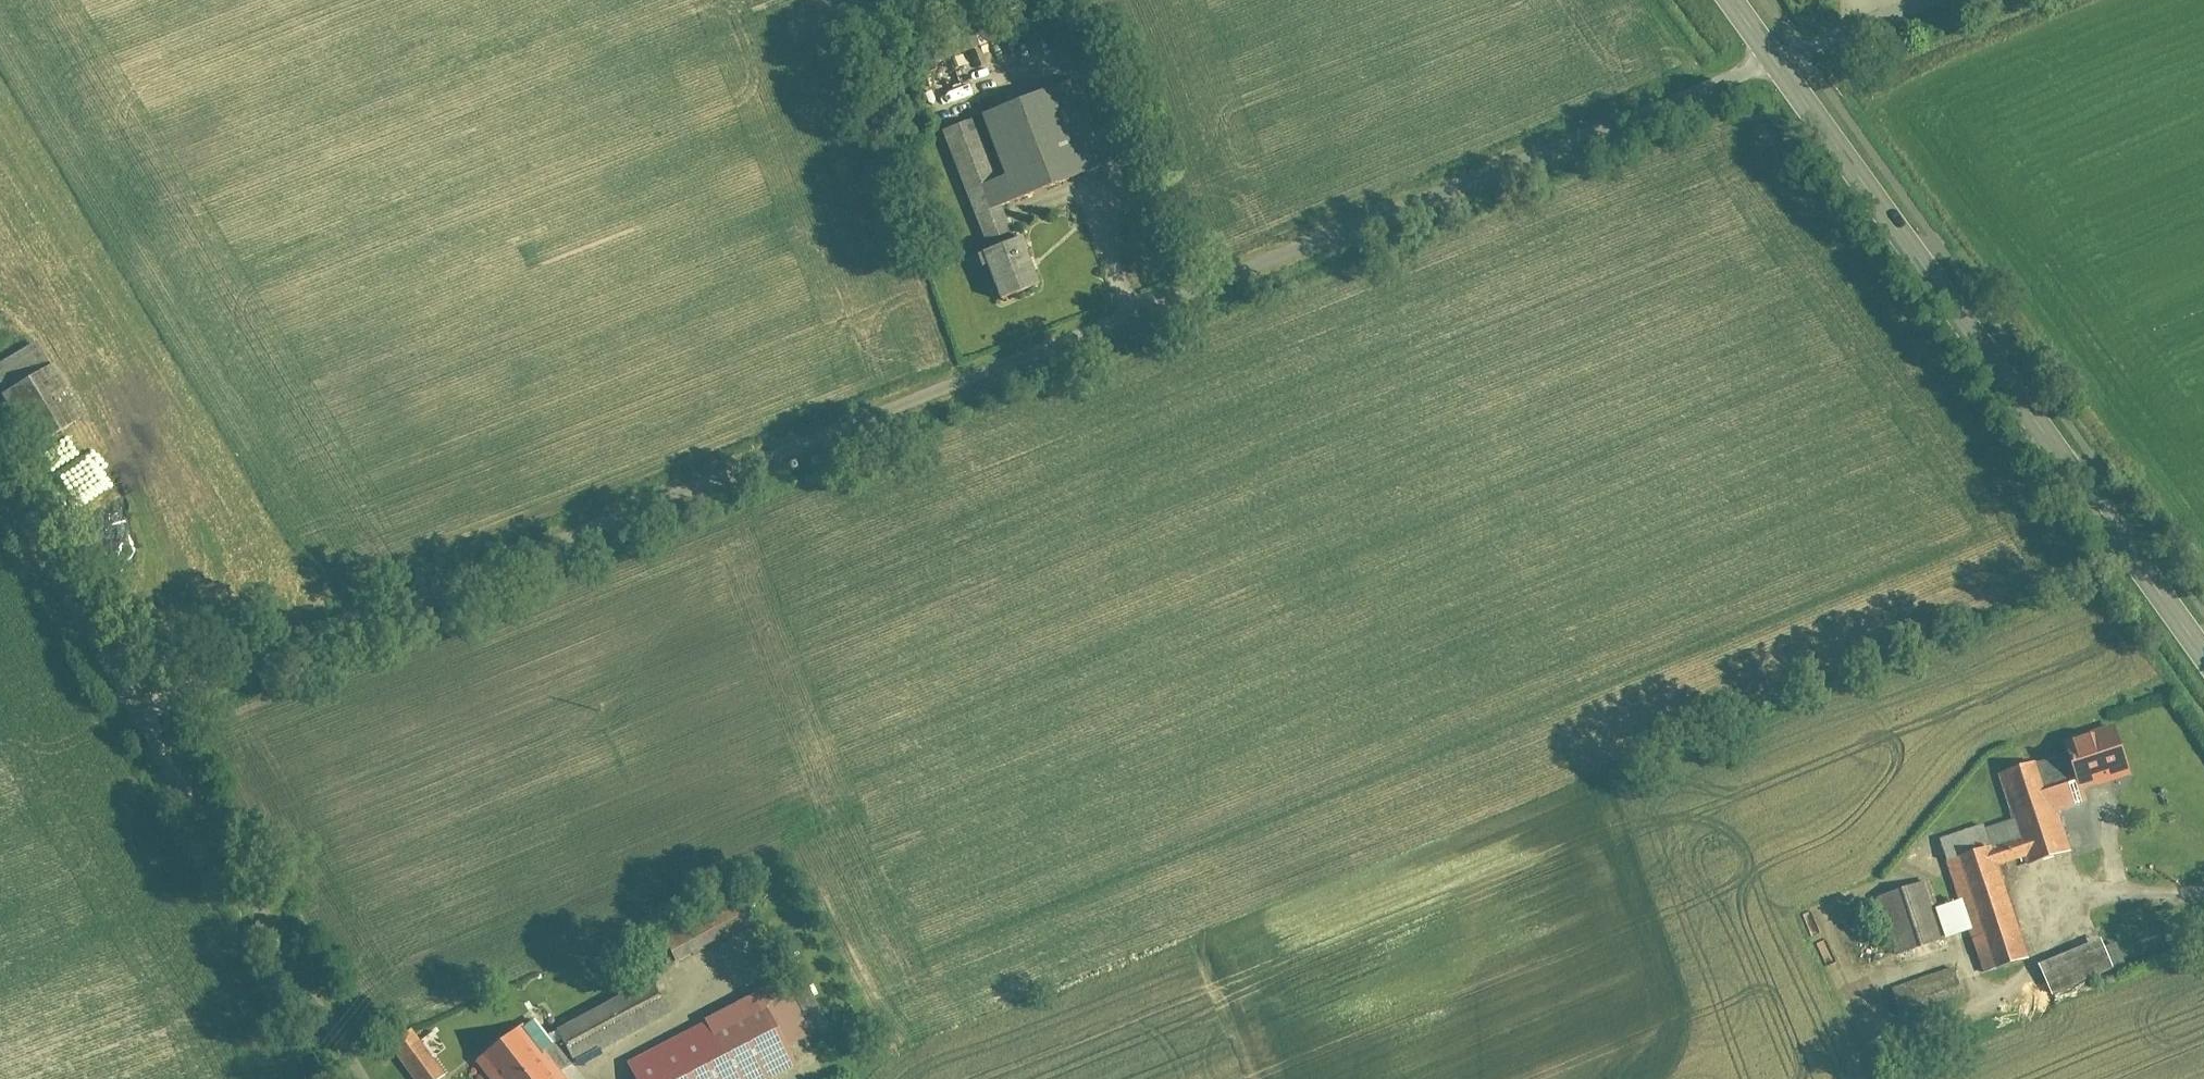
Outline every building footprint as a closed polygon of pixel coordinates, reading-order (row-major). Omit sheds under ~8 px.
[(924,36),(937,69),(1014,39),(1002,6),(924,36)] [(1078,83),(946,137),(992,248),(1020,236),(1008,208),(1112,165),(1078,83)] [(1027,244),(987,259),(1003,303),(1044,289),(1027,244)] [(0,368),(0,391),(40,452),(93,418),(43,341),(0,368)] [(2016,823),(1944,845),(1962,906),(1939,913),(1931,889),(1887,902),(1903,956),(1940,945),(1947,943),(1973,935),(1985,975),(2040,959),(2009,857),(2027,851),(2032,870),(2077,856),(2065,815),(2093,807),(2088,793),(2136,778),(2123,735),(2071,751),(2074,760),(2048,767),(2047,764),(2003,778),(2016,823)] [(660,929),(681,967),(746,932),(725,894),(660,929)] [(1956,970),(1897,991),(1910,1028),(1969,1007),(1956,970)] [(792,1046),(829,1027),(804,979),(767,999),(792,1046)] [(572,1073),(671,1024),(651,984),(543,1035),(536,1025),(481,1067),(490,1078),(577,1078),(572,1073)] [(634,1078),(783,1078),(804,1068),(792,1046),(767,999),(630,1072),(634,1078)] [(388,1050),(408,1078),(448,1078),(463,1069),(429,1021),(388,1050)]
